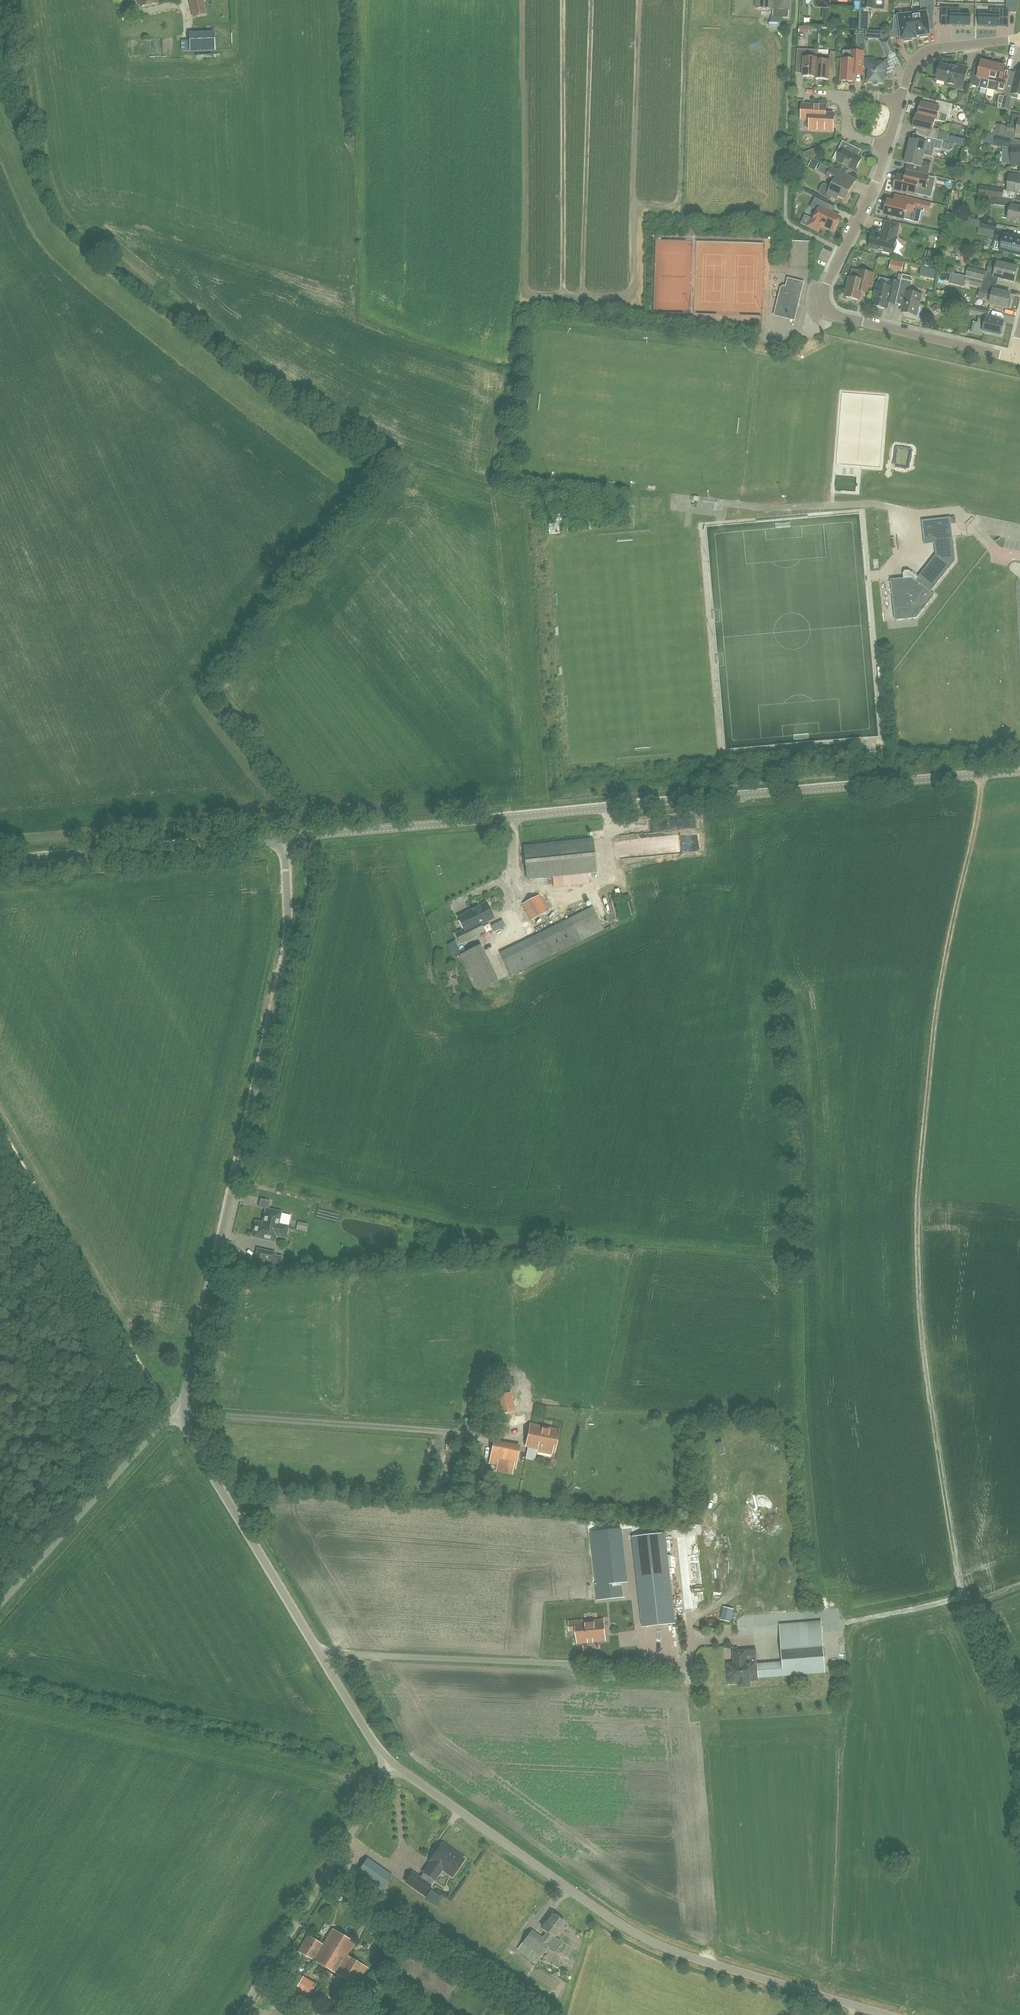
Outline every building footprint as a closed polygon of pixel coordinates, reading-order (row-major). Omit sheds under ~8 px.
[(194,17),(205,14),(202,0),(190,0),(194,17)] [(789,10),(790,10),(790,0),(757,0),(756,7),(773,8),(772,17),(788,18),(789,10)] [(860,10),(859,29),(869,30),(870,8),(875,9),(875,0),(861,0),(860,10)] [(921,8),(922,13),(913,14),(916,36),(920,36),(920,38),(928,37),(928,35),(929,34),(927,19),(933,19),(935,3),(935,4),(935,6),(921,8)] [(1009,12),(1016,13),(1017,5),(1006,5),(1006,9),(1009,9),(1009,12)] [(942,7),(941,25),(943,25),(943,24),(952,25),(971,26),(971,15),(960,15),(951,14),(951,8),(942,7)] [(979,15),(979,26),(997,27),(997,26),(1006,26),(1006,27),(1008,27),(1009,12),(1009,9),(1006,9),(1000,9),(999,16),(990,16),(979,15)] [(899,15),(894,16),(893,29),(900,28),(902,40),(903,40),(904,42),(911,41),(911,39),(916,38),(916,36),(913,14),(900,16),(899,15)] [(190,40),(182,40),(182,51),(215,50),(214,33),(190,34),(190,40)] [(896,54),(890,38),(882,42),(889,57),(896,54)] [(818,54),(818,50),(798,49),(797,64),(804,64),(803,76),(816,77),(816,79),(818,54)] [(863,76),(864,52),(843,51),(841,80),(848,81),(849,82),(852,82),(853,81),(855,81),(856,75),(863,76)] [(818,54),(816,79),(829,80),(830,68),(837,68),(838,52),(831,52),(830,55),(818,54)] [(893,68),(893,67),(890,59),(884,61),(884,63),(875,63),(875,61),(874,60),(873,59),(867,59),(866,68),(869,68),(868,82),(873,82),(873,83),(873,84),(874,84),(874,85),(875,85),(876,85),(877,85),(878,85),(878,84),(879,84),(879,83),(883,83),(884,77),(887,77),(887,75),(888,75),(889,75),(890,75),(891,74),(892,73),(893,73),(893,72),(893,71),(894,70),(894,69),(893,68)] [(970,85),(981,88),(987,89),(989,81),(993,64),(982,61),(978,74),(973,73),(970,85)] [(935,76),(938,77),(937,80),(946,82),(945,83),(946,85),(963,89),(968,68),(957,65),(956,67),(952,66),(952,67),(941,64),(940,68),(937,68),(935,76)] [(993,64),(989,81),(987,89),(1005,93),(1008,81),(1008,80),(1010,70),(1005,68),(1005,67),(993,64)] [(1011,97),(1018,98),(1018,95),(1019,95),(1019,72),(1016,71),(1014,81),(1008,80),(1008,81),(1005,93),(1004,95),(1001,108),(1009,110),(1011,97)] [(916,115),(937,120),(939,113),(949,116),(952,104),(937,101),(935,106),(921,103),(921,104),(919,105),(918,109),(919,111),(918,115),(916,115)] [(833,131),(834,114),(826,113),(827,105),(816,105),(803,104),(802,118),(811,119),(810,129),(833,131)] [(1019,117),(1019,115),(1012,114),(1010,124),(1008,124),(1007,130),(1019,133),(1019,117)] [(937,121),(937,120),(916,115),(915,120),(913,121),(912,125),(913,127),(913,128),(925,131),(924,136),(925,137),(937,140),(940,129),(933,128),(935,120),(937,121)] [(994,129),(994,130),(993,134),(986,133),(1003,136),(1004,130),(1006,131),(1006,126),(997,124),(996,130),(994,129)] [(1004,137),(1003,136),(986,133),(984,143),(995,145),(1010,148),(1011,139),(1003,137),(1004,137)] [(966,139),(949,136),(948,142),(953,143),(965,146),(966,139)] [(924,155),(933,157),(935,149),(941,150),(944,141),(937,140),(925,137),(924,143),(910,139),(908,151),(924,155)] [(851,152),(854,146),(843,141),(837,152),(841,154),(838,161),(856,170),(862,158),(851,152)] [(1011,148),(1011,166),(1019,167),(1019,148),(1011,148)] [(923,161),(924,155),(908,151),(905,163),(918,166),(917,172),(929,175),(932,163),(923,161)] [(831,200),(832,197),(837,199),(839,195),(846,199),(852,186),(846,182),(849,176),(832,167),(831,169),(827,176),(827,177),(835,180),(831,187),(826,184),(823,184),(821,186),(819,190),(819,193),(821,195),(831,200)] [(906,170),(904,177),(897,175),(894,190),(915,195),(917,187),(926,189),(929,176),(906,170)] [(978,194),(990,196),(994,196),(1008,198),(1013,199),(1014,192),(1015,192),(1019,193),(1019,179),(1018,179),(1019,175),(1010,175),(1008,191),(991,189),(992,188),(979,186),(978,194)] [(947,191),(955,192),(956,181),(948,180),(947,191)] [(864,194),(867,184),(857,181),(855,192),(864,194)] [(910,220),(913,211),(914,208),(929,212),(931,204),(916,200),(896,195),(894,202),(888,200),(884,214),(904,219),(910,220)] [(824,208),(827,202),(815,196),(810,207),(819,211),(814,220),(811,218),(808,225),(819,231),(822,224),(833,230),(840,217),(824,208)] [(990,196),(989,205),(994,205),(994,204),(1006,206),(1008,198),(994,196),(990,196)] [(1010,207),(1007,219),(1019,222),(1019,207),(1013,206),(1010,205),(1010,207)] [(974,226),(980,228),(995,232),(997,224),(982,220),(982,221),(976,219),(974,226)] [(883,234),(896,238),(899,225),(886,222),(883,234)] [(1019,252),(1019,239),(1015,238),(1016,235),(997,230),(992,249),(1019,255),(1019,252)] [(896,238),(883,234),(873,232),(871,239),(872,240),(870,248),(893,253),(897,238),(896,238)] [(792,270),(810,271),(810,241),(792,241),(792,270)] [(931,267),(934,252),(927,250),(925,258),(924,258),(922,265),(931,267)] [(994,278),(999,279),(1013,282),(1017,267),(997,263),(997,265),(990,263),(987,273),(987,276),(994,278)] [(968,268),(966,277),(983,281),(986,272),(985,271),(968,267),(968,268)] [(924,277),(936,277),(937,269),(925,269),(924,277)] [(860,300),(861,293),(868,294),(873,274),(860,270),(858,279),(850,277),(845,296),(860,300)] [(964,286),(964,284),(964,282),(966,277),(951,273),(949,282),(964,286)] [(903,274),(898,293),(906,295),(902,312),(916,315),(921,295),(910,292),(913,279),(911,276),(903,274)] [(1010,294),(996,291),(997,284),(983,281),(966,277),(964,282),(964,284),(980,288),(978,296),(991,300),(990,305),(1007,309),(1007,308),(1009,308),(1011,300),(1009,300),(1010,294)] [(782,288),(780,297),(782,300),(784,301),(780,317),(795,321),(805,282),(788,278),(788,279),(786,286),(782,288)] [(895,306),(897,297),(900,282),(890,280),(888,286),(878,284),(873,305),(878,306),(879,308),(883,309),(884,308),(887,308),(888,304),(895,306)] [(961,305),(960,311),(972,314),(973,308),(961,305)] [(976,323),(974,331),(984,333),(984,331),(1000,335),(1000,334),(1002,334),(1004,327),(1002,327),(1003,322),(994,320),(994,318),(989,317),(979,315),(979,316),(977,323),(976,323)] [(922,520),(924,542),(934,541),(936,554),(918,577),(911,572),(909,570),(905,571),(903,573),(904,578),(891,579),(895,620),(917,618),(935,595),(930,591),(955,560),(953,537),(951,516),(922,520)] [(1019,550),(1019,530),(1019,532),(1016,531),(1017,526),(1012,525),(1007,547),(1019,550)] [(697,847),(698,836),(687,836),(687,847),(697,847)] [(527,879),(596,872),(593,839),(523,846),(527,879)] [(531,921),(548,911),(539,894),(522,904),(531,921)] [(477,927),(480,925),(493,918),(486,903),(470,911),(471,912),(475,920),(474,921),(477,927)] [(510,975),(603,930),(592,908),(500,954),(510,975)] [(483,931),(480,925),(477,927),(474,921),(475,920),(471,912),(459,918),(464,930),(456,934),(460,943),(483,931)] [(502,921),(491,926),(494,932),(505,926),(502,921)] [(462,957),(476,991),(499,981),(485,945),(477,948),(483,962),(474,966),(469,954),(462,957)] [(262,1199),(260,1206),(271,1209),(272,1201),(262,1199)] [(279,1229),(287,1231),(288,1226),(278,1224),(281,1212),(266,1209),(264,1215),(265,1215),(263,1223),(270,1224),(269,1228),(277,1230),(277,1231),(279,1231),(279,1229)] [(281,1223),(291,1226),(293,1215),(283,1213),(281,1223)] [(270,1224),(263,1223),(256,1221),(252,1236),(274,1242),(276,1235),(285,1238),(287,1231),(279,1229),(279,1231),(277,1231),(277,1230),(269,1228),(270,1224)] [(298,1221),(296,1230),(306,1232),(308,1224),(298,1221)] [(279,1272),(280,1266),(282,1257),(274,1256),(275,1253),(257,1249),(254,1260),(268,1264),(267,1269),(279,1272)] [(300,1261),(292,1262),(293,1270),(301,1269),(300,1261)] [(510,1393),(493,1397),(496,1409),(497,1413),(514,1409),(513,1407),(510,1407),(509,1400),(512,1400),(510,1393)] [(518,1423),(516,1413),(493,1419),(496,1429),(518,1423)] [(554,1451),(559,1430),(530,1424),(526,1446),(554,1451)] [(493,1447),(489,1463),(497,1465),(514,1468),(515,1468),(518,1452),(493,1447)] [(622,1525),(599,1528),(601,1545),(624,1543),(622,1525)] [(665,1533),(633,1536),(637,1572),(638,1586),(643,1626),(675,1623),(665,1533)] [(626,1560),(603,1563),(605,1580),(608,1580),(628,1578),(626,1560)] [(605,1640),(604,1633),(604,1627),(603,1620),(595,1620),(595,1621),(595,1624),(587,1624),(587,1622),(587,1621),(582,1621),(582,1620),(569,1621),(570,1631),(577,1630),(578,1642),(588,1642),(588,1641),(593,1641),(605,1640)] [(824,1671),(823,1646),(821,1621),(780,1624),(783,1661),(757,1663),(758,1676),(824,1671)] [(735,1663),(728,1664),(729,1683),(738,1682),(738,1687),(751,1686),(750,1681),(757,1681),(755,1661),(746,1662),(745,1650),(734,1651),(735,1663)] [(430,1859),(433,1861),(421,1878),(412,1871),(405,1881),(414,1887),(414,1888),(423,1894),(442,1868),(452,1875),(464,1859),(454,1852),(442,1843),(430,1859)] [(368,1859),(359,1872),(382,1888),(391,1875),(368,1859)] [(425,1898),(436,1906),(442,1897),(431,1890),(425,1898)] [(542,1937),(532,1929),(522,1943),(540,1956),(549,1942),(553,1935),(554,1936),(564,1922),(553,1913),(542,1927),(547,1931),(542,1937)] [(358,1986),(369,1968),(347,1955),(355,1942),(333,1928),(323,1944),(307,1935),(298,1950),(358,1986)] [(307,1998),(314,1986),(289,1972),(282,1984),(307,1998)]
